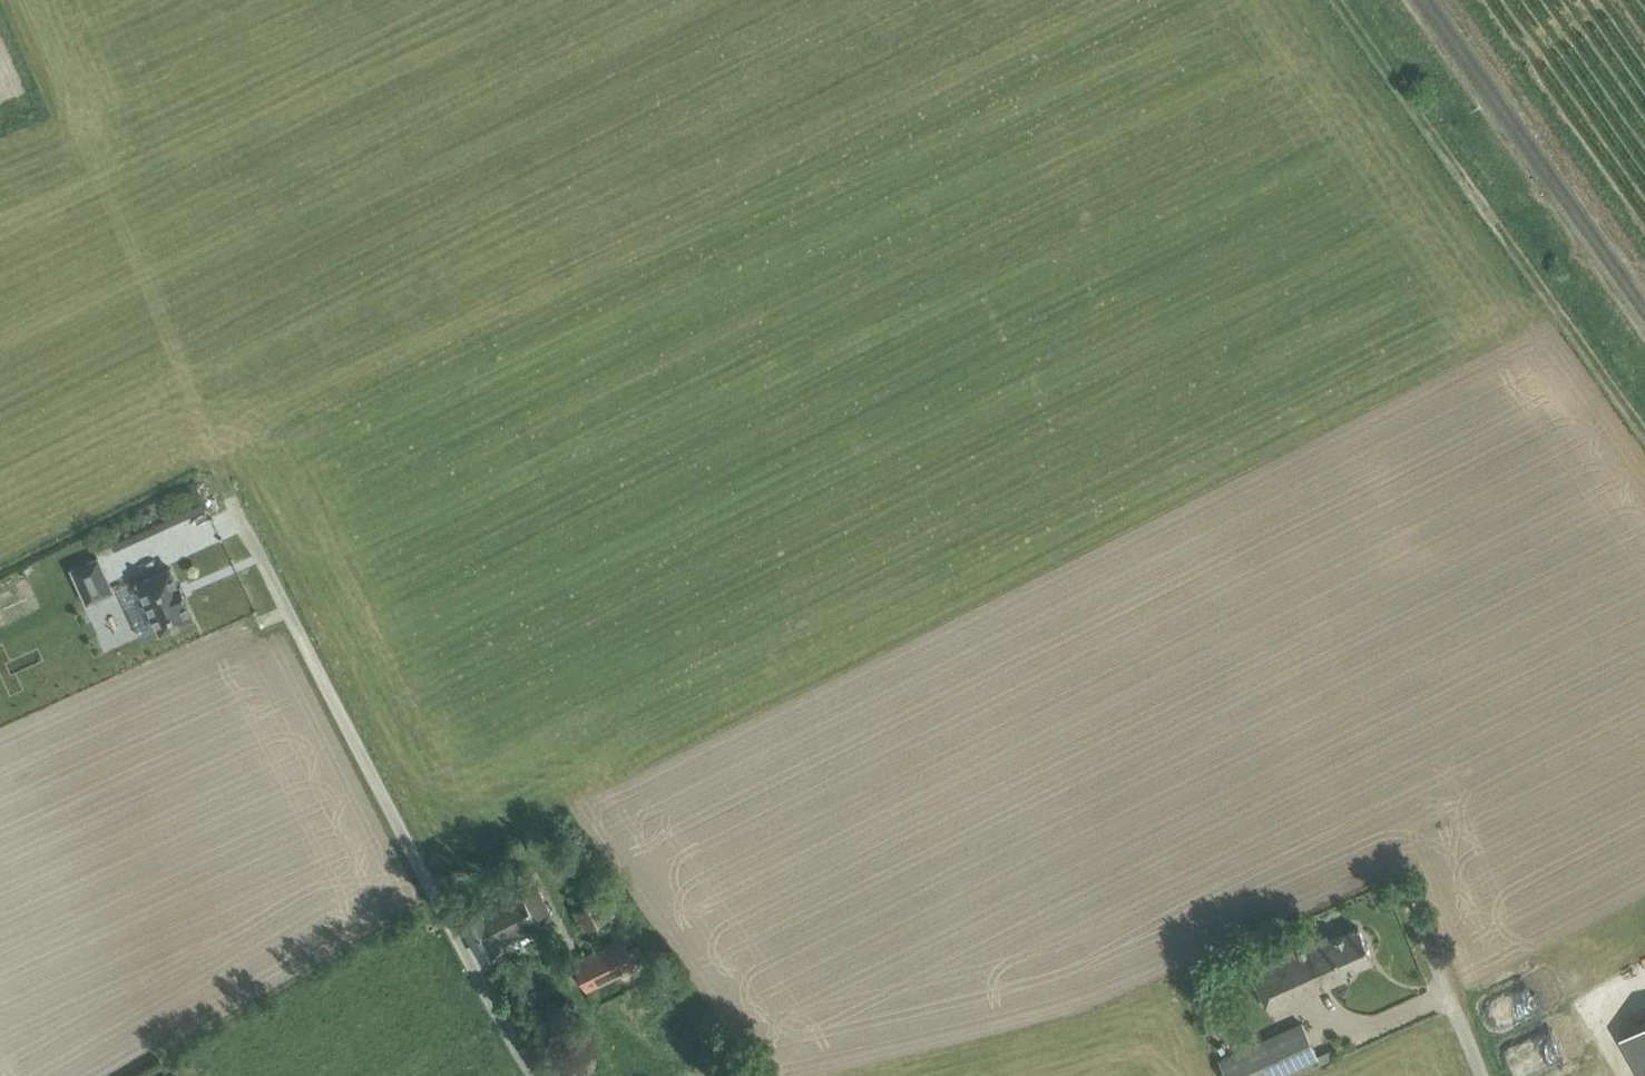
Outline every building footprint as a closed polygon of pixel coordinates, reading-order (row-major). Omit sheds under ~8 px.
[(99,556),(73,567),(88,600),(113,588),(99,556)] [(179,583),(171,566),(138,580),(144,592),(139,594),(147,611),(134,617),(142,635),(160,627),(160,629),(193,614),(185,597),(187,596),(181,582),(179,583)] [(521,886),(462,916),(481,955),(509,942),(506,936),(538,920),(535,913),(551,907),(541,887),(525,894),(521,886)] [(578,909),(586,928),(612,915),(604,897),(578,909)] [(1347,974),(1345,970),(1373,957),(1359,925),(1330,938),(1328,934),(1252,967),(1270,1008),(1347,974)] [(625,936),(574,961),(588,988),(638,962),(625,936)] [(1621,1036),(1644,1075),(1644,1022),(1621,1036)] [(1229,1075),(1271,1075),(1317,1055),(1302,1023),(1221,1059),(1229,1075)]
